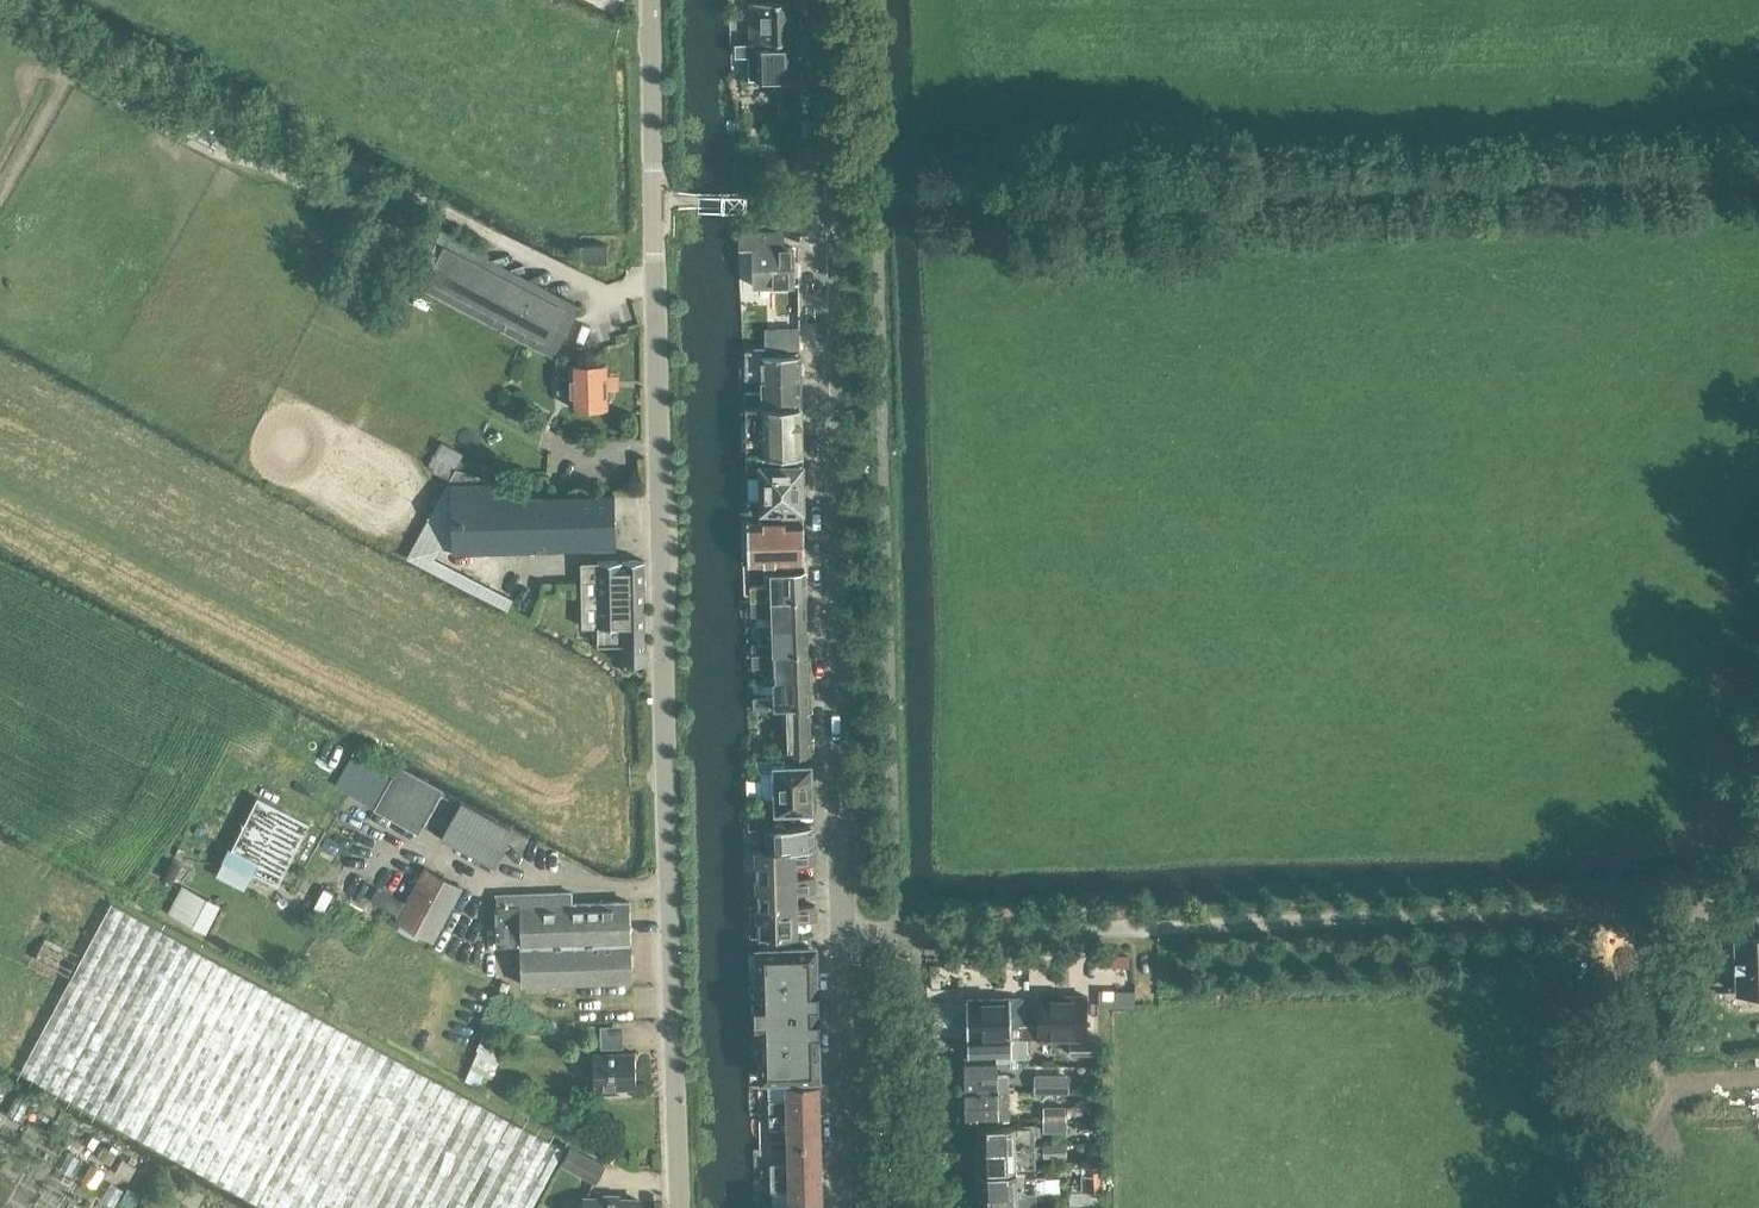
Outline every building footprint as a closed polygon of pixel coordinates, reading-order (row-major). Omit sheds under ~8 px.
[(756,42),(793,42),(792,1),(751,1),(751,41),(756,42)] [(757,80),(793,80),(793,46),(756,47),(757,80)] [(185,127),(184,129),(191,133),(217,146),(219,141),(229,121),(232,115),(200,99),(197,105),(185,127)] [(232,117),(220,141),(225,143),(257,160),(261,153),(267,139),(269,136),(234,118),(232,117)] [(756,153),(767,152),(767,141),(756,142),(756,153)] [(445,229),(417,282),(513,332),(554,354),(558,346),(576,312),(581,303),(486,251),(445,229)] [(774,247),(773,233),(740,234),(740,248),(756,248),(757,286),(788,285),(788,300),(796,300),(796,285),(800,285),(799,246),(774,247)] [(582,261),(608,261),(608,243),(582,244),(582,261)] [(764,351),(798,350),(797,329),(763,330),(764,351)] [(763,355),(763,350),(747,350),(747,378),(762,378),(801,378),(801,354),(763,355)] [(608,406),(607,363),(571,364),(571,377),(558,377),(559,391),(571,391),(571,406),(608,406)] [(747,405),(802,404),(801,378),(762,378),(763,393),(747,393),(747,405)] [(748,454),(803,452),(802,404),(747,405),(748,454)] [(450,480),(457,467),(464,453),(442,441),(435,454),(442,459),(435,472),(450,480)] [(804,520),(803,471),(803,452),(748,454),(748,476),(762,476),(764,521),(804,520)] [(514,495),(514,481),(452,482),(453,548),(615,545),(614,493),(514,495)] [(750,563),(805,562),(804,520),(764,521),(749,522),(750,563)] [(646,664),(644,560),(598,560),(598,562),(582,562),(583,627),(599,627),(599,644),(625,644),(625,665),(646,664)] [(752,602),(807,600),(806,572),(771,573),(771,587),(752,587),(752,602)] [(808,626),(807,600),(752,602),(753,617),(772,616),(773,627),(808,626)] [(753,654),(809,653),(808,626),(773,627),(773,637),(767,638),(767,643),(751,644),(752,653),(753,653),(753,654)] [(809,679),(809,653),(753,654),(753,667),(771,666),(774,669),(775,680),(809,679)] [(756,708),(770,707),(810,706),(809,679),(775,680),(775,697),(756,697),(756,708)] [(812,751),(810,706),(770,707),(771,712),(776,712),(778,752),(793,751),(812,751)] [(786,766),(785,759),(757,760),(758,770),(762,774),(771,774),(773,798),(777,797),(778,811),(814,810),(811,765),(786,766)] [(444,834),(463,800),(400,766),(377,807),(419,830),(423,822),(444,834)] [(259,796),(227,859),(279,885),(310,822),(259,796)] [(524,847),(530,836),(463,800),(444,834),(495,861),(507,838),(524,847)] [(749,829),(759,828),(769,828),(768,820),(749,822),(749,829)] [(760,850),(815,847),(815,825),(769,828),(759,828),(760,850)] [(815,847),(760,850),(750,850),(750,852),(753,852),(754,878),(797,876),(797,863),(815,863),(815,847)] [(434,938),(449,912),(462,887),(426,866),(397,917),(434,938)] [(816,891),(816,876),(797,876),(754,878),(751,878),(751,880),(754,880),(755,906),(797,905),(797,891),(816,891)] [(207,933),(222,905),(185,886),(171,914),(207,933)] [(397,913),(404,901),(378,887),(371,899),(397,913)] [(556,904),(555,892),(497,894),(498,943),(522,942),(523,983),(632,980),(631,942),(632,942),(631,901),(556,904)] [(112,901),(20,1072),(103,1117),(104,1116),(272,1207),(531,1207),(564,1148),(112,901)] [(816,919),(816,904),(797,905),(755,906),(752,906),(752,908),(755,908),(755,934),(753,934),(752,936),(775,936),(798,935),(798,920),(816,919)] [(64,981),(79,950),(46,934),(31,965),(64,981)] [(1735,936),(1737,991),(1758,991),(1758,935),(1735,936)] [(818,985),(817,946),(793,947),(759,949),(760,999),(757,999),(758,1029),(761,1029),(762,1080),(821,1078),(820,1040),(821,1040),(820,985),(818,985)] [(1137,991),(1099,990),(1099,1005),(1136,1006),(1137,991)] [(490,1078),(501,1055),(490,1050),(511,1003),(494,995),(481,1026),(487,1028),(463,1081),(476,1087),(482,1075),(490,1078)] [(1088,1039),(1087,995),(1039,995),(1039,1024),(1024,1024),(1024,1038),(1028,1038),(1040,1038),(1040,1039),(1088,1039)] [(997,1039),(1024,1038),(1024,1024),(1023,997),(996,998),(997,1039)] [(970,1040),(997,1039),(996,998),(968,999),(970,1040)] [(601,1048),(624,1048),(623,1025),(601,1026),(601,1048)] [(1028,1050),(1028,1038),(1024,1038),(997,1039),(970,1040),(970,1059),(998,1058),(1031,1057),(1031,1050),(1028,1050)] [(1070,1055),(1096,1055),(1096,1040),(1070,1040),(1070,1055)] [(637,1084),(636,1053),(584,1055),(584,1066),(596,1065),(596,1092),(619,1091),(618,1085),(637,1084)] [(998,1058),(970,1059),(966,1059),(967,1088),(1009,1087),(1009,1075),(999,1075),(998,1058)] [(1036,1090),(1071,1090),(1071,1072),(1036,1072),(1036,1090)] [(789,1099),(771,1099),(772,1114),(822,1112),(821,1083),(789,1084),(789,1099)] [(968,1120),(1010,1119),(1009,1087),(967,1088),(968,1120)] [(42,1101),(41,1103),(39,1107),(54,1115),(56,1111),(57,1109),(42,1101)] [(1046,1130),(1068,1130),(1068,1104),(1046,1105),(1046,1130)] [(822,1112),(772,1114),(772,1127),(790,1127),(790,1145),(822,1144),(822,1141),(822,1112)] [(69,1117),(68,1117),(63,1126),(75,1132),(80,1124),(69,1118),(69,1117)] [(979,1147),(1036,1145),(1035,1124),(978,1126),(979,1147)] [(1046,1156),(1068,1154),(1067,1141),(1045,1142),(1046,1156)] [(790,1148),(772,1149),(773,1178),(823,1177),(822,1147),(822,1144),(790,1145),(790,1148)] [(111,1164),(118,1153),(105,1145),(98,1156),(111,1164)] [(980,1168),(1037,1165),(1036,1145),(979,1147),(980,1168)] [(596,1182),(605,1165),(572,1147),(563,1164),(596,1182)] [(130,1180),(138,1167),(123,1158),(115,1172),(130,1180)] [(1083,1189),(1100,1189),(1101,1189),(1100,1168),(1089,1168),(1090,1173),(1083,1173),(1083,1189)] [(139,1179),(151,1185),(156,1175),(145,1169),(139,1179)] [(1037,1174),(1037,1171),(980,1173),(981,1193),(1038,1191),(1048,1191),(1047,1173),(1037,1174)] [(823,1177),(773,1178),(774,1205),(789,1204),(824,1203),(823,1177)] [(193,1187),(185,1201),(198,1207),(205,1194),(193,1187)] [(1071,1204),(1100,1203),(1100,1189),(1083,1189),(1071,1189),(1071,1204)] [(1038,1191),(981,1193),(981,1207),(1038,1207),(1038,1191)] [(640,1200),(585,1199),(585,1207),(640,1207),(640,1200)]
